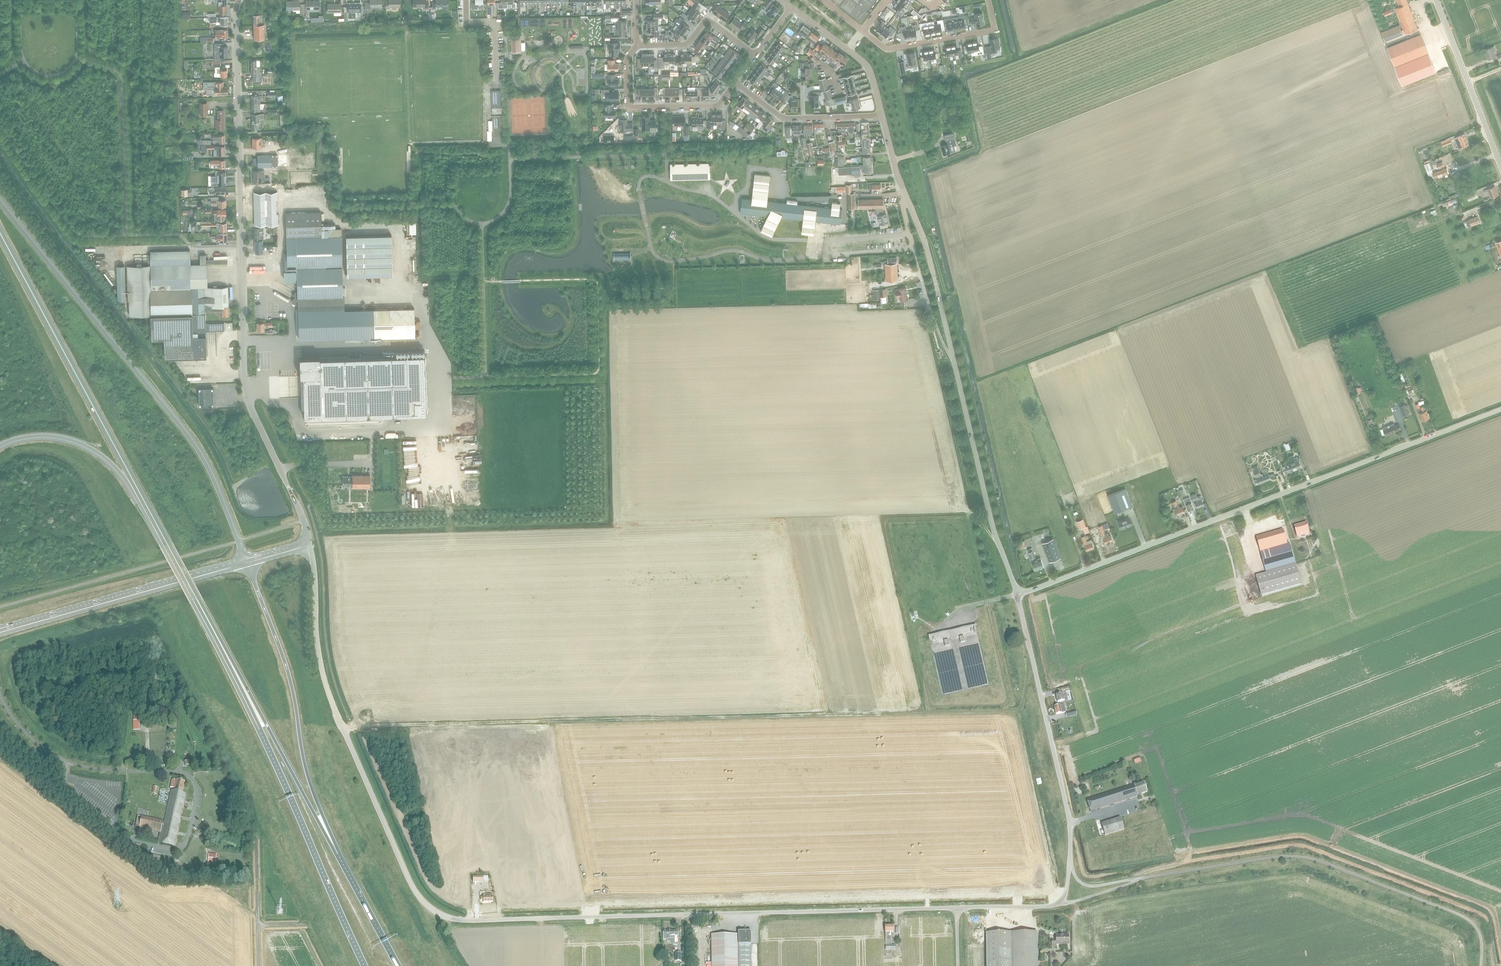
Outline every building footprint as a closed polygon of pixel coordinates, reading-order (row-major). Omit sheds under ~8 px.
[(226,0),(217,0),(217,1),(218,1),(219,13),(227,13),(226,0)] [(306,4),(303,4),(303,15),(306,15),(306,9),(319,9),(319,0),(306,1),(306,4)] [(369,2),(364,2),(365,11),(370,11),(370,7),(372,7),(372,9),(375,9),(375,10),(376,10),(377,10),(378,9),(378,7),(382,7),(381,0),(375,0),(374,0),(369,0),(369,2)] [(386,8),(389,8),(389,7),(400,6),(399,0),(389,0),(389,1),(386,1),(386,8)] [(413,7),(424,6),(424,8),(428,8),(428,1),(424,1),(424,0),(413,0),(413,7)] [(432,2),(432,8),(436,8),(436,6),(442,5),(442,7),(443,8),(446,8),(447,7),(447,5),(447,0),(435,0),(435,1),(432,2)] [(478,8),(478,6),(483,6),(483,0),(476,0),(476,3),(471,3),(471,8),(478,8)] [(488,13),(492,13),(491,3),(495,3),(495,0),(487,0),(488,13)] [(695,3),(697,5),(699,6),(703,9),(705,6),(699,2),(696,0),(691,0),(695,3)] [(839,3),(838,4),(839,5),(840,3),(842,5),(841,6),(844,9),(846,7),(848,9),(846,11),(850,13),(851,12),(853,13),(852,15),(855,18),(857,16),(859,18),(858,19),(861,22),(869,11),(867,10),(869,8),(870,8),(868,6),(870,4),(871,6),(874,2),(872,1),(873,0),(859,0),(859,1),(858,2),(855,0),(836,0),(839,3)] [(1418,28),(1407,0),(1398,0),(1400,6),(1395,7),(1404,28),(1401,29),(1400,25),(1382,32),(1386,41),(1403,34),(1403,32),(1405,31),(1406,33),(1418,28)] [(303,15),(303,4),(299,4),(299,1),(286,1),(286,10),(299,9),(300,15),(303,15)] [(897,1),(893,6),(898,10),(896,12),(901,16),(905,11),(902,9),(904,7),(897,1)] [(341,3),(327,4),(327,12),(341,12),(341,14),(344,14),(344,7),(341,7),(341,3)] [(347,6),(344,7),(344,14),(344,20),(348,20),(347,12),(360,11),(360,3),(347,3),(347,6)] [(699,6),(697,5),(695,3),(692,6),(689,10),(697,16),(700,12),(696,9),(699,6)] [(773,4),(767,12),(773,17),(780,8),(773,4)] [(719,17),(719,16),(725,20),(729,14),(721,8),(721,7),(718,5),(713,12),(719,17)] [(697,16),(689,10),(686,15),(683,12),(681,15),(686,18),(688,16),(694,21),(697,16)] [(977,25),(984,24),(982,12),(974,14),(975,17),(970,17),(971,23),(976,23),(977,25)] [(646,20),(646,25),(658,25),(658,18),(663,18),(663,14),(653,14),(653,20),(646,20)] [(262,15),(253,15),(254,39),(264,38),(264,24),(262,24),(262,15)] [(966,15),(957,16),(959,28),(965,27),(964,22),(967,21),(966,15)] [(681,21),(678,25),(686,31),(689,27),(683,22),(685,20),(680,16),(678,19),(681,21)] [(216,17),(209,17),(209,22),(221,21),(221,25),(227,24),(227,17),(216,17)] [(952,17),(943,19),(944,25),(947,25),(948,31),(954,30),(952,17)] [(734,18),(729,24),(734,28),(733,28),(737,31),(740,27),(743,29),(747,24),(744,21),(742,24),(734,18)] [(938,23),(934,24),(936,33),(942,32),(941,28),(944,27),(944,25),(943,19),(937,20),(938,23)] [(883,20),(876,30),(880,34),(886,26),(883,24),(885,22),(883,20)] [(934,20),(928,22),(930,34),(936,33),(934,24),(934,20)] [(928,22),(919,23),(920,29),(923,29),(924,35),(930,34),(928,22)] [(912,28),(909,28),(911,37),(917,36),(915,30),(918,29),(917,23),(912,24),(912,28)] [(686,31),(678,25),(676,24),(673,28),(672,27),(670,30),(675,33),(677,31),(683,36),(686,31)] [(659,30),(658,25),(646,25),(646,31),(654,31),(654,33),(659,33),(659,30)] [(811,31),(803,25),(797,33),(801,36),(802,35),(806,37),(811,31)] [(612,34),(605,34),(606,38),(610,37),(620,37),(620,34),(627,34),(627,26),(617,26),(615,26),(612,26),(612,31),(615,31),(615,34),(612,34)] [(886,26),(880,34),(885,37),(888,33),(891,36),(896,30),(893,27),(890,26),(888,28),(886,26)] [(905,26),(900,27),(901,33),(904,32),(905,38),(911,37),(909,28),(906,29),(905,26)] [(751,28),(745,37),(751,41),(756,35),(759,37),(764,30),(760,27),(756,32),(751,28)] [(215,37),(227,37),(227,29),(215,29),(215,37)] [(719,39),(714,35),(713,36),(707,31),(704,35),(710,40),(712,38),(717,42),(719,39)] [(812,31),(809,35),(811,37),(810,39),(811,39),(810,40),(814,43),(816,40),(816,41),(819,37),(812,31)] [(786,41),(789,36),(784,32),(780,38),(786,41)] [(1420,34),(1388,47),(1395,65),(1396,66),(1403,85),(1435,72),(1430,57),(1428,53),(1420,34)] [(710,40),(704,35),(701,39),(709,45),(712,42),(710,40)] [(511,36),(511,51),(521,51),(521,42),(520,42),(519,36),(511,36)] [(998,39),(997,38),(992,39),(990,39),(990,41),(991,45),(985,46),(987,58),(991,57),(990,53),(997,52),(996,48),(999,48),(999,47),(998,43),(999,43),(999,39),(998,39)] [(709,45),(701,39),(698,43),(704,48),(706,46),(709,48),(710,46),(709,45)] [(778,42),(775,46),(785,54),(787,52),(783,50),(785,48),(778,42)] [(979,46),(978,42),(972,43),(974,55),(984,53),(982,45),(979,46)] [(223,43),(214,43),(215,59),(223,59),(223,57),(228,57),(227,46),(223,46),(223,43)] [(610,43),(608,43),(609,47),(609,50),(610,50),(610,55),(613,55),(616,55),(618,55),(618,50),(618,48),(620,48),(620,43),(618,43),(610,43)] [(703,50),(704,48),(698,43),(694,47),(696,49),(695,51),(701,56),(705,51),(703,50)] [(823,54),(829,46),(824,43),(818,50),(823,54)] [(974,55),(972,43),(966,44),(967,49),(968,52),(971,52),(972,55),(974,55)] [(958,54),(957,50),(957,45),(951,46),(952,55),(956,55),(956,58),(962,57),(962,54),(958,54)] [(785,54),(775,46),(772,50),(779,56),(781,53),(784,56),(785,54)] [(828,57),(834,50),(829,46),(823,54),(828,57)] [(951,46),(945,47),(947,56),(950,56),(950,59),(951,65),(954,64),(954,63),(953,60),(953,59),(952,55),(951,46)] [(1494,46),(1485,50),(1488,59),(1496,56),(1493,50),(1495,49),(1494,46)] [(259,55),(259,47),(250,47),(250,55),(259,55)] [(730,47),(727,52),(734,58),(738,53),(730,47)] [(934,49),(929,50),(930,59),(933,59),(934,62),(937,62),(940,61),(939,58),(936,58),(934,49)] [(777,58),(779,56),(772,50),(769,54),(779,62),(781,60),(777,58)] [(838,53),(834,50),(828,57),(832,61),(838,53)] [(924,56),(920,57),(922,66),(928,65),(927,60),(930,59),(929,50),(923,51),(924,56)] [(734,58),(727,52),(723,57),(730,63),(734,58)] [(839,62),(843,55),(839,52),(838,53),(832,61),(835,63),(837,60),(839,61),(839,62)] [(670,62),(670,53),(666,53),(666,54),(664,54),(664,58),(658,58),(658,68),(665,68),(665,64),(667,64),(667,62),(670,62)] [(678,65),(678,58),(675,58),(675,54),(673,54),(673,53),(670,53),(670,62),(670,65),(672,65),(673,64),(675,64),(675,65),(678,65)] [(686,62),(686,53),(683,53),(683,54),(681,54),(681,58),(678,58),(678,65),(684,65),(686,65),(686,62)] [(690,53),(686,53),(686,62),(686,65),(692,65),(691,62),(698,62),(701,57),(697,54),(696,53),(696,54),(694,56),(692,56),(692,54),(690,54),(690,53)] [(915,53),(907,54),(909,67),(917,66),(915,53)] [(637,66),(642,66),(642,64),(648,64),(648,54),(642,54),(642,58),(637,58),(637,66)] [(654,61),(654,54),(648,54),(648,64),(651,64),(652,68),(658,68),(657,61),(654,61)] [(779,62),(769,54),(766,58),(773,64),(775,61),(778,64),(779,62)] [(848,59),(843,55),(839,62),(839,61),(836,64),(839,66),(841,63),(843,65),(848,59)] [(730,63),(723,57),(719,62),(727,68),(730,63)] [(615,63),(615,59),(608,59),(608,63),(608,64),(605,64),(605,70),(608,69),(608,70),(618,70),(618,63),(615,63)] [(256,66),(256,60),(251,60),(251,73),(253,73),(253,81),(260,81),(259,66),(256,66)] [(727,68),(719,62),(716,67),(723,72),(727,68)] [(761,62),(758,67),(769,74),(770,73),(767,70),(769,68),(761,62)] [(801,68),(802,68),(802,78),(810,78),(810,68),(814,68),(814,62),(810,63),(805,63),(801,63),(801,68)] [(220,68),(220,67),(215,67),(215,72),(217,72),(217,76),(227,76),(227,69),(223,69),(223,68),(220,68)] [(723,72),(716,67),(712,72),(720,77),(723,72)] [(769,74),(758,67),(755,70),(763,76),(764,74),(767,76),(769,74)] [(761,78),(763,76),(755,70),(752,74),(763,82),(764,81),(761,78)] [(615,74),(608,74),(608,78),(608,85),(619,85),(618,78),(615,78),(615,74)] [(763,82),(752,74),(749,78),(757,84),(758,82),(762,84),(763,82)] [(843,77),(844,83),(854,80),(852,75),(843,77)] [(715,82),(713,84),(720,89),(722,87),(721,86),(722,85),(719,82),(721,80),(720,79),(715,76),(712,80),(715,82)] [(855,86),(854,80),(844,83),(846,89),(855,86)] [(216,82),(204,82),(204,89),(207,88),(207,94),(215,94),(216,94),(220,94),(220,93),(227,93),(228,93),(228,89),(227,89),(227,86),(223,86),(223,81),(216,82)] [(772,99),(779,90),(781,87),(774,82),(770,87),(772,89),(768,96),(772,99)] [(718,92),(720,89),(713,84),(711,87),(710,86),(708,88),(709,90),(709,95),(711,95),(712,94),(714,95),(715,93),(716,93),(717,92),(718,92)] [(857,92),(855,86),(846,89),(847,94),(857,92)] [(654,95),(658,95),(657,87),(654,87),(654,88),(648,89),(648,99),(655,99),(654,95)] [(692,98),(692,87),(687,87),(687,88),(684,88),(684,93),(684,94),(687,94),(687,98),(689,98),(689,99),(692,98)] [(701,94),(701,87),(695,87),(692,87),(692,98),(696,98),(698,98),(698,94),(701,94)] [(709,98),(709,95),(709,90),(706,90),(706,88),(704,88),(704,87),(701,87),(701,94),(704,94),(704,98),(706,98),(709,98)] [(784,98),(787,93),(788,92),(781,87),(779,90),(772,99),(777,102),(781,96),(784,98)] [(643,89),(643,88),(638,88),(638,95),(642,95),(643,99),(648,99),(648,89),(643,89)] [(619,100),(619,92),(609,92),(609,89),(601,89),(601,94),(607,94),(607,100),(619,100)] [(682,89),(665,89),(665,99),(680,99),(679,94),(682,94),(682,89)] [(503,100),(503,97),(501,97),(501,90),(492,91),(492,106),(502,106),(501,100),(503,100)] [(809,99),(810,99),(811,106),(819,106),(818,95),(821,95),(821,91),(813,92),(813,95),(809,95),(809,99)] [(797,98),(793,99),(793,97),(790,95),(787,93),(784,98),(786,100),(789,102),(791,102),(791,110),(798,109),(797,98)] [(251,95),(251,103),(260,103),(260,95),(257,95),(257,94),(254,94),(254,95),(251,95)] [(835,99),(827,100),(829,105),(831,105),(846,101),(845,95),(843,96),(835,98),(835,99)] [(747,101),(748,100),(743,96),(739,101),(737,99),(733,105),(737,108),(739,105),(743,107),(743,106),(747,101)] [(849,102),(846,103),(847,106),(850,105),(851,109),(860,107),(858,97),(849,100),(849,102)] [(754,106),(747,101),(743,106),(746,108),(744,110),(748,114),(750,111),(754,106)] [(264,104),(260,104),(260,103),(251,103),(252,112),(257,112),(257,111),(260,111),(260,108),(261,108),(262,108),(263,107),(264,107),(264,106),(264,104)] [(612,110),(612,104),(605,104),(605,110),(605,117),(606,117),(606,119),(613,119),(613,117),(616,117),(616,110),(612,110)] [(757,117),(761,111),(754,106),(750,111),(757,117)] [(217,118),(216,119),(216,128),(224,128),(224,111),(217,111),(217,118)] [(768,116),(761,111),(757,117),(762,120),(761,121),(760,121),(756,126),(759,128),(763,123),(764,122),(768,116)] [(260,122),(260,118),(264,118),(264,114),(251,114),(252,130),(257,130),(257,122),(260,122)] [(717,124),(716,114),(711,114),(711,120),(708,120),(708,128),(714,128),(714,124),(717,124)] [(722,114),(716,114),(717,124),(720,124),(720,128),(726,128),(726,120),(722,120),(722,114)] [(768,115),(768,116),(764,122),(763,123),(766,125),(764,128),(769,132),(773,126),(770,124),(774,119),(768,115)] [(493,141),(489,141),(489,146),(503,145),(502,116),(492,116),(493,141)] [(656,126),(656,119),(650,119),(650,116),(642,116),(642,129),(650,129),(650,127),(656,127),(656,126)] [(696,116),(692,116),(692,126),(698,126),(698,128),(706,128),(706,120),(703,120),(703,117),(696,117),(696,116)] [(685,125),(685,117),(675,117),(675,125),(685,125)] [(633,122),(627,123),(627,120),(620,120),(620,131),(627,130),(633,130),(633,122)] [(746,131),(751,125),(748,122),(743,129),(746,131)] [(824,123),(814,124),(815,128),(815,133),(818,133),(818,132),(822,132),(822,128),(824,128),(824,123)] [(848,131),(848,123),(837,123),(837,128),(838,132),(845,131),(846,132),(847,131),(848,131)] [(754,127),(751,125),(746,131),(749,134),(754,127)] [(812,125),(803,125),(803,133),(812,133),(812,125)] [(954,152),(952,146),(957,145),(955,138),(954,132),(944,134),(946,140),(947,144),(942,145),(944,154),(954,152)] [(1464,134),(1455,138),(1459,148),(1469,145),(1464,134)] [(224,135),(213,135),(213,140),(219,140),(219,143),(225,143),(224,135)] [(260,137),(252,138),(252,147),(260,147),(260,137)] [(870,146),(870,138),(862,139),(862,147),(870,146)] [(205,145),(201,145),(201,151),(205,151),(205,152),(209,152),(209,149),(214,148),(214,150),(213,150),(214,156),(219,156),(219,154),(225,154),(225,153),(225,150),(225,146),(218,146),(214,146),(214,145),(205,145)] [(277,154),(257,154),(257,167),(264,167),(267,167),(267,166),(277,166),(277,154)] [(862,156),(863,164),(871,164),(870,156),(862,156)] [(218,168),(225,168),(225,160),(210,160),(210,164),(214,164),(214,168),(218,168)] [(670,178),(710,177),(710,163),(670,164),(670,178)] [(1430,179),(1434,178),(1434,179),(1435,179),(1436,182),(1441,180),(1440,177),(1449,173),(1447,168),(1433,173),(1429,163),(1425,165),(1430,179)] [(871,172),(871,164),(863,164),(859,165),(859,166),(838,167),(839,174),(860,173),(860,168),(862,168),(863,170),(863,173),(864,173),(871,172)] [(216,175),(211,175),(211,186),(219,186),(219,185),(225,184),(225,182),(226,182),(225,175),(225,172),(222,172),(222,170),(215,170),(216,175)] [(263,170),(261,170),(253,171),(253,182),(264,181),(269,181),(269,177),(264,177),(263,170)] [(742,197),(740,213),(768,216),(761,230),(772,235),(780,217),(803,219),(802,233),(814,234),(815,221),(816,221),(826,222),(840,224),(842,208),(841,208),(840,208),(840,203),(832,202),(831,207),(797,203),(797,201),(787,200),(787,202),(767,200),(770,175),(755,174),(752,198),(742,197)] [(1494,186),(1487,189),(1491,197),(1498,195),(1494,186)] [(277,191),(253,192),(254,224),(254,225),(278,224),(278,214),(276,214),(276,199),(278,199),(277,191)] [(226,207),(226,200),(218,200),(218,197),(211,197),(211,204),(218,204),(218,207),(226,207)] [(870,199),(858,199),(858,208),(876,208),(878,215),(884,213),(883,208),(883,199),(870,199)] [(224,215),(226,215),(226,209),(214,209),(214,220),(224,220),(224,215)] [(321,236),(320,211),(285,212),(286,237),(286,252),(284,252),(285,267),(286,267),(285,270),(285,278),(296,278),(296,267),(297,267),(297,292),(295,292),(293,295),(295,296),(291,302),(298,306),(299,338),(415,335),(414,307),(344,309),(344,296),(343,296),(343,295),(342,287),(341,235),(321,236)] [(878,215),(877,215),(879,223),(881,228),(888,226),(887,222),(888,222),(886,213),(884,213),(878,215)] [(1468,219),(1468,220),(1463,221),(1466,227),(1480,222),(1478,216),(1468,219)] [(216,223),(216,231),(226,231),(226,222),(216,223)] [(263,228),(254,228),(255,239),(263,239),(263,228)] [(226,233),(211,234),(211,238),(216,237),(216,241),(220,241),(227,241),(226,233)] [(346,235),(347,276),(392,275),(391,234),(346,235)] [(262,249),(262,240),(255,240),(255,253),(264,253),(264,249),(262,249)] [(149,264),(128,265),(129,315),(151,315),(151,321),(151,339),(164,339),(164,358),(206,357),(206,331),(224,330),(224,323),(205,323),(205,311),(219,310),(223,310),(223,306),(228,306),(228,286),(207,286),(206,254),(200,254),(200,264),(190,264),(190,249),(150,250),(150,254),(149,254),(149,264)] [(614,260),(631,260),(631,252),(614,252),(614,260)] [(898,280),(897,257),(887,257),(888,260),(883,261),(883,263),(885,263),(886,280),(898,280)] [(124,265),(117,265),(118,300),(125,300),(124,265)] [(264,303),(272,303),(271,287),(255,287),(255,311),(264,311),(264,303)] [(905,287),(898,289),(898,288),(895,289),(895,290),(896,297),(897,297),(897,301),(900,301),(908,300),(905,287)] [(228,315),(228,306),(223,306),(223,310),(219,310),(219,315),(228,315)] [(257,322),(257,330),(264,330),(264,327),(265,327),(265,324),(264,324),(264,322),(257,322)] [(319,356),(299,356),(300,376),(303,376),(304,417),(426,413),(424,354),(319,357),(319,356)] [(199,405),(213,405),(213,394),(212,394),(212,392),(213,392),(213,387),(199,388),(199,405)] [(1403,415),(1409,413),(1405,404),(1399,406),(1403,415)] [(1419,413),(1420,413),(1423,420),(1429,418),(1428,414),(1427,410),(1426,410),(1424,406),(1422,406),(1421,404),(1420,405),(1421,407),(1417,409),(1419,413)] [(1384,410),(1379,413),(1384,425),(1389,423),(1384,410)] [(1394,425),(1393,423),(1383,427),(1383,428),(1380,429),(1382,435),(1385,434),(1385,435),(1392,432),(1394,431),(1401,429),(1399,423),(1394,425)] [(1288,456),(1291,462),(1290,462),(1290,463),(1293,470),(1302,467),(1299,459),(1297,456),(1295,457),(1294,454),(1288,456)] [(1290,463),(1290,462),(1287,464),(1286,462),(1283,463),(1283,465),(1282,466),(1285,473),(1293,470),(1290,463)] [(1269,473),(1264,475),(1263,474),(1261,475),(1259,469),(1257,465),(1252,467),(1256,478),(1254,479),(1255,483),(1257,482),(1258,483),(1271,478),(1269,473)] [(370,488),(370,475),(352,475),(352,477),(343,476),(343,485),(352,485),(352,488),(370,488)] [(1125,489),(1108,495),(1115,512),(1132,505),(1125,489)] [(1204,505),(1202,500),(1200,495),(1197,496),(1196,493),(1190,495),(1193,501),(1196,500),(1197,502),(1194,502),(1196,507),(1204,505)] [(1188,510),(1194,508),(1189,497),(1184,499),(1188,510)] [(1185,511),(1183,505),(1179,507),(1176,500),(1172,501),(1177,514),(1185,511)] [(1129,517),(1118,521),(1121,529),(1132,525),(1129,517)] [(1079,529),(1085,526),(1083,519),(1076,521),(1079,529)] [(1109,535),(1107,532),(1105,533),(1104,529),(1109,527),(1107,522),(1098,526),(1105,543),(1113,540),(1111,535),(1109,535)] [(1298,537),(1302,536),(1302,537),(1305,537),(1305,535),(1310,534),(1307,523),(1295,527),(1298,537)] [(1301,585),(1289,544),(1287,545),(1283,530),(1256,538),(1267,574),(1257,577),(1262,596),(1301,585)] [(1082,537),(1087,550),(1094,547),(1092,539),(1087,541),(1085,536),(1082,537)] [(1053,538),(1042,543),(1049,562),(1061,557),(1053,538)] [(1019,549),(1026,546),(1025,540),(1017,543),(1019,549)] [(1036,559),(1032,550),(1032,547),(1027,549),(1028,552),(1030,558),(1031,561),(1035,570),(1044,566),(1041,557),(1036,559)] [(989,685),(976,626),(975,625),(928,635),(942,695),(989,685)] [(1066,696),(1066,693),(1063,694),(1063,693),(1056,695),(1057,702),(1065,701),(1067,700),(1066,696)] [(1056,714),(1065,712),(1063,704),(1054,707),(1056,714)] [(174,846),(183,803),(185,793),(183,792),(185,782),(172,779),(170,787),(174,788),(174,790),(171,790),(164,822),(163,822),(163,821),(142,816),(142,817),(138,816),(135,826),(140,827),(139,828),(160,832),(161,831),(162,831),(160,843),(174,846)] [(1091,812),(1138,797),(1137,795),(1147,792),(1144,783),(1136,786),(1135,785),(1134,785),(1134,784),(1087,800),(1091,812)] [(1124,829),(1120,818),(1101,824),(1103,831),(1104,834),(1105,835),(1124,829)] [(134,843),(122,841),(120,851),(132,853),(134,843)] [(209,854),(208,862),(216,863),(217,855),(209,854)] [(481,900),(483,900),(483,902),(493,902),(492,894),(483,895),(483,897),(481,897),(481,900)] [(894,926),(885,926),(886,950),(896,949),(896,944),(891,945),(891,936),(890,936),(890,934),(892,934),(892,932),(894,932),(894,926)] [(663,931),(664,936),(664,939),(667,939),(668,941),(675,941),(675,936),(679,936),(678,930),(671,931),(671,930),(663,931)] [(751,960),(751,955),(751,944),(751,932),(738,932),(739,934),(737,934),(712,935),(711,935),(712,965),(751,965),(751,960)] [(986,933),(987,965),(1038,965),(1037,933),(986,933)] [(1056,940),(1052,940),(1052,946),(1056,946),(1056,944),(1069,944),(1069,935),(1063,935),(1056,935),(1056,940)]
